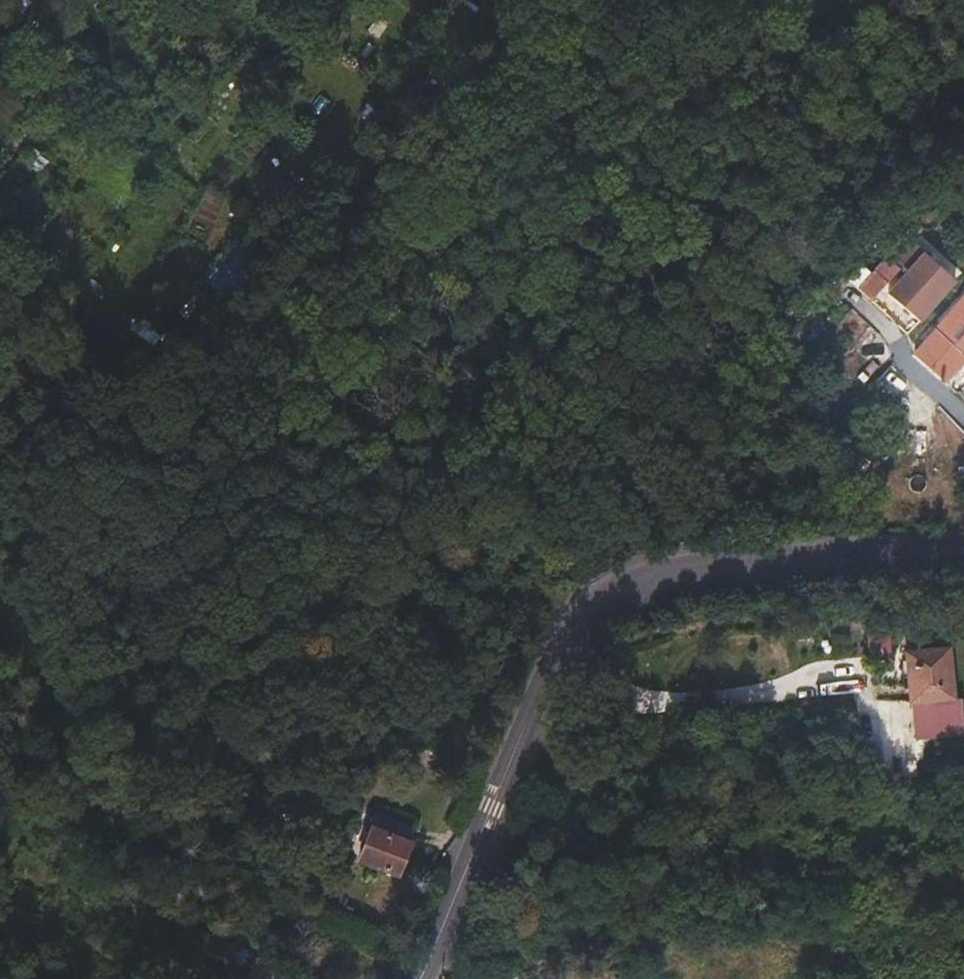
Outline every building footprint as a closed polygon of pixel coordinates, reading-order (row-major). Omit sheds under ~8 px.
[(889,296),(918,321),(953,282),(924,256),(889,296)] [(917,359),(940,383),(961,359),(963,361),(963,332),(951,347),(936,334),(917,359)] [(873,390),(892,404),(909,382),(889,368),(873,390)] [(885,632),(861,632),(861,657),(885,656),(885,632)] [(921,696),(923,711),(953,708),(948,644),(908,647),(911,697),(921,696)] [(858,755),(874,754),(873,736),(858,736),(858,755)] [(376,827),(364,858),(402,875),(415,844),(376,827)]
